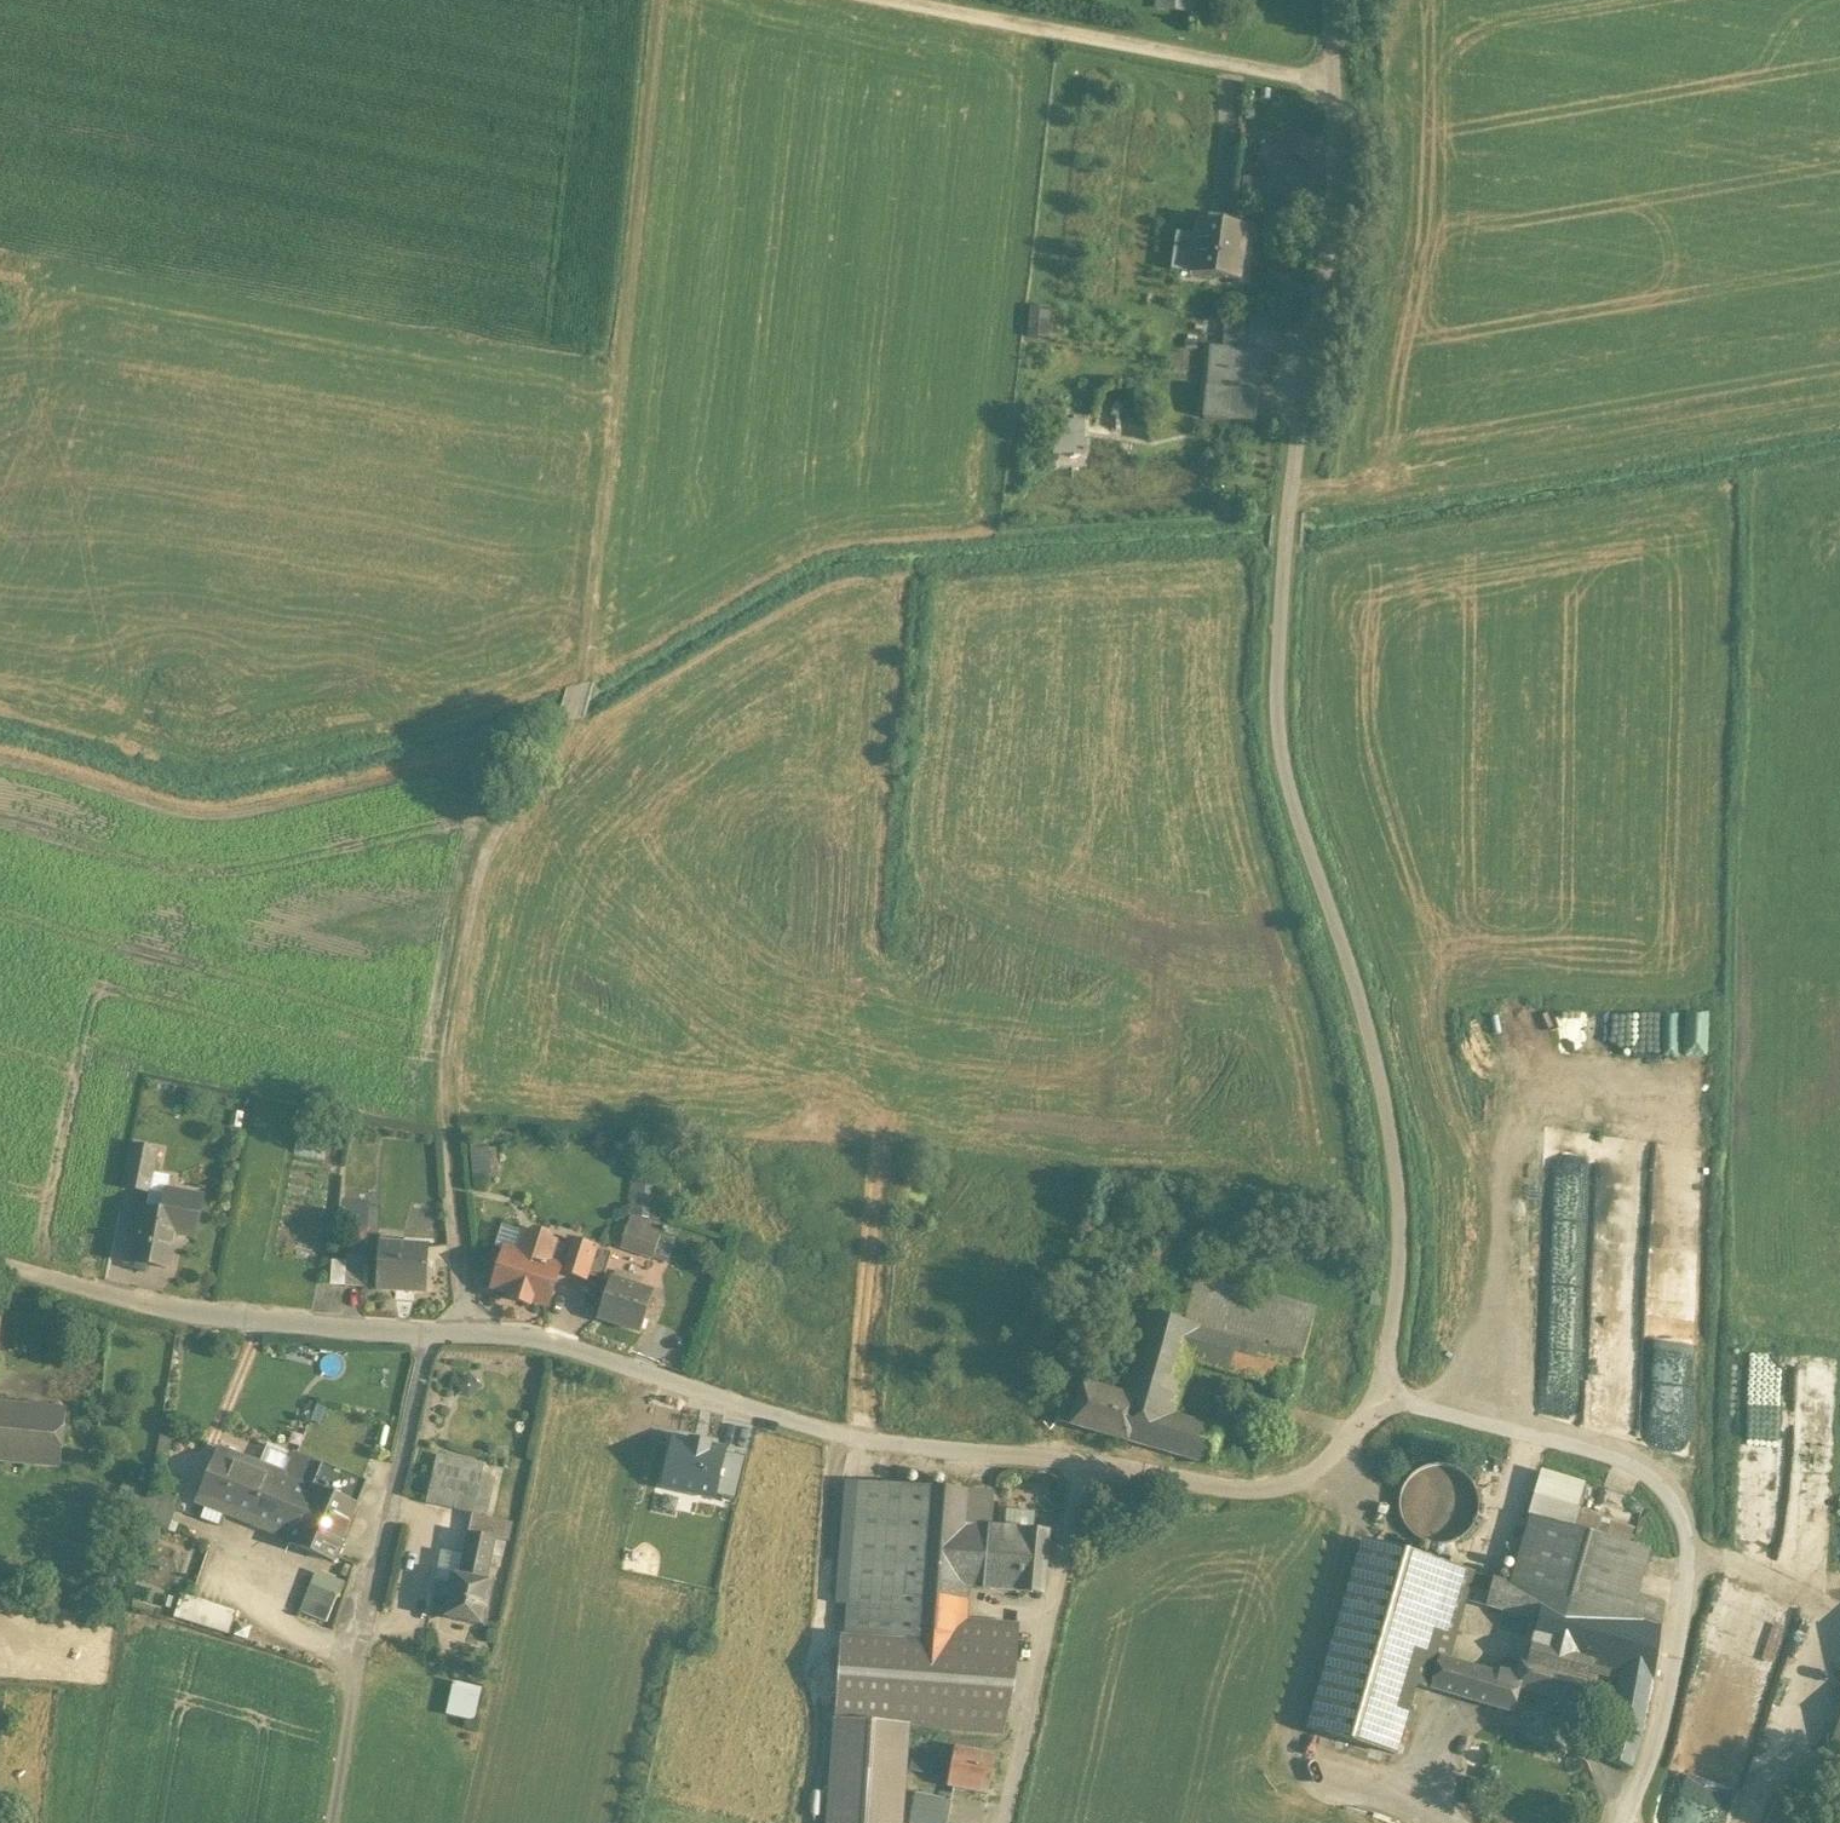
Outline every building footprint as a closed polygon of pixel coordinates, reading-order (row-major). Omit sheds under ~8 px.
[(1196,12),(1197,0),(1160,0),(1159,9),(1196,12)] [(1259,161),(1269,162),(1269,161),(1285,162),(1286,148),(1260,145),(1259,161)] [(1289,211),(1301,213),(1306,169),(1285,167),(1285,162),(1269,161),(1269,162),(1267,180),(1244,178),(1241,202),(1269,205),(1269,209),(1289,211)] [(1201,208),(1200,221),(1220,224),(1222,211),(1201,208)] [(1289,211),(1269,209),(1269,215),(1288,218),(1289,211)] [(1192,276),(1238,283),(1246,227),(1220,224),(1200,221),(1198,237),(1192,275),(1192,276)] [(1171,272),(1192,275),(1198,237),(1177,234),(1171,272)] [(1036,309),(1036,335),(1053,335),(1053,309),(1036,309)] [(1278,323),(1226,318),(1224,349),(1262,352),(1263,354),(1275,356),(1278,323)] [(1207,390),(1258,395),(1263,354),(1262,352),(1224,349),(1211,348),(1207,390)] [(1258,395),(1207,390),(1204,419),(1255,425),(1258,395)] [(1083,455),(1083,422),(1073,422),(1072,430),(1053,431),(1054,455),(1083,455)] [(1578,1018),(1579,1042),(1642,1039),(1641,1015),(1578,1018)] [(133,1140),(127,1187),(156,1191),(162,1144),(133,1140)] [(477,1173),(499,1171),(496,1146),(474,1148),(477,1173)] [(171,1251),(171,1250),(173,1233),(196,1237),(203,1199),(178,1195),(179,1194),(166,1192),(163,1212),(145,1209),(141,1227),(140,1226),(134,1264),(167,1270),(171,1251)] [(637,1213),(625,1247),(658,1259),(670,1225),(637,1213)] [(518,1255),(505,1251),(493,1289),(512,1295),(511,1300),(529,1305),(530,1301),(548,1306),(559,1272),(558,1271),(559,1268),(549,1264),(556,1243),(552,1242),(549,1236),(534,1231),(529,1234),(525,1233),(518,1255)] [(428,1248),(380,1245),(378,1289),(426,1292),(428,1248)] [(352,1260),(338,1259),(338,1284),(368,1285),(369,1246),(352,1246),(352,1260)] [(1197,1277),(1184,1324),(1200,1328),(1248,1342),(1303,1357),(1316,1310),(1197,1277)] [(654,1293),(611,1279),(598,1319),(641,1333),(654,1293)] [(1175,1417),(1190,1361),(1200,1328),(1184,1324),(1142,1312),(1138,1322),(1118,1395),(1117,1400),(1175,1417)] [(1190,1361),(1239,1375),(1248,1342),(1200,1328),(1190,1361)] [(1303,1357),(1248,1342),(1239,1375),(1293,1390),(1303,1357)] [(1072,1425),(1083,1385),(1067,1380),(1056,1421),(1072,1425)] [(1175,1417),(1117,1400),(1118,1395),(1083,1385),(1072,1425),(1072,1426),(1127,1442),(1127,1441),(1167,1452),(1188,1459),(1198,1424),(1175,1417)] [(80,1467),(85,1403),(0,1396),(0,1460),(80,1467)] [(663,1484),(730,1496),(741,1438),(674,1425),(663,1484)] [(289,1540),(313,1487),(218,1448),(196,1502),(289,1540)] [(427,1501),(481,1513),(485,1496),(495,1498),(496,1492),(486,1490),(491,1464),(438,1452),(427,1501)] [(1582,1481),(1535,1468),(1503,1583),(1658,1626),(1664,1602),(1635,1594),(1658,1512),(1640,1507),(1634,1528),(1574,1512),(1582,1481)] [(994,1493),(858,1483),(845,1641),(842,1640),(836,1722),(908,1727),(1003,1735),(1014,1689),(1015,1670),(1018,1630),(960,1625),(959,1637),(937,1635),(941,1587),(962,1589),(963,1589),(963,1588),(984,1589),(990,1529),(992,1529),(994,1493)] [(340,1498),(313,1487),(288,1545),(334,1563),(358,1505),(340,1498)] [(992,1529),(990,1529),(984,1589),(1043,1595),(1049,1534),(992,1529)] [(1465,1571),(1346,1540),(1297,1728),(1394,1753),(1413,1683),(1434,1688),(1442,1657),(1465,1571)] [(493,1553),(466,1548),(463,1560),(461,1571),(460,1577),(487,1583),(493,1553)] [(463,1560),(438,1554),(435,1570),(431,1587),(436,1588),(437,1584),(449,1587),(453,1570),(453,1569),(461,1571),(463,1560)] [(303,1611),(331,1623),(349,1580),(321,1568),(303,1611)] [(487,1583),(460,1577),(461,1571),(453,1569),(453,1570),(449,1587),(446,1601),(443,1618),(484,1627),(493,1584),(487,1583)] [(1489,1580),(1482,1606),(1523,1618),(1517,1639),(1615,1666),(1601,1718),(1610,1721),(1630,1726),(1658,1626),(1503,1583),(1489,1580)] [(449,1587),(437,1584),(436,1588),(434,1599),(446,1601),(449,1587)] [(182,1622),(240,1622),(240,1600),(182,1600),(182,1622)] [(1694,1726),(1683,1769),(1737,1781),(1776,1620),(1734,1610),(1727,1640),(1743,1644),(1739,1660),(1714,1654),(1704,1698),(1721,1702),(1714,1731),(1694,1726)] [(1593,1666),(1530,1647),(1526,1663),(1520,1661),(1515,1677),(1505,1674),(1495,1707),(1513,1712),(1520,1688),(1585,1707),(1593,1683),(1588,1682),(1593,1666)] [(1495,1707),(1505,1674),(1442,1657),(1434,1688),(1495,1707)] [(452,1713),(481,1720),(489,1686),(460,1679),(452,1713)] [(1822,1745),(1839,1752),(1839,1699),(1822,1745)] [(1600,1759),(1625,1766),(1636,1728),(1630,1726),(1610,1721),(1600,1759)] [(836,1722),(829,1822),(902,1822),(908,1727),(836,1722)] [(996,1756),(955,1749),(948,1788),(988,1795),(996,1756)] [(955,1796),(920,1791),(915,1822),(951,1822),(955,1796)]
